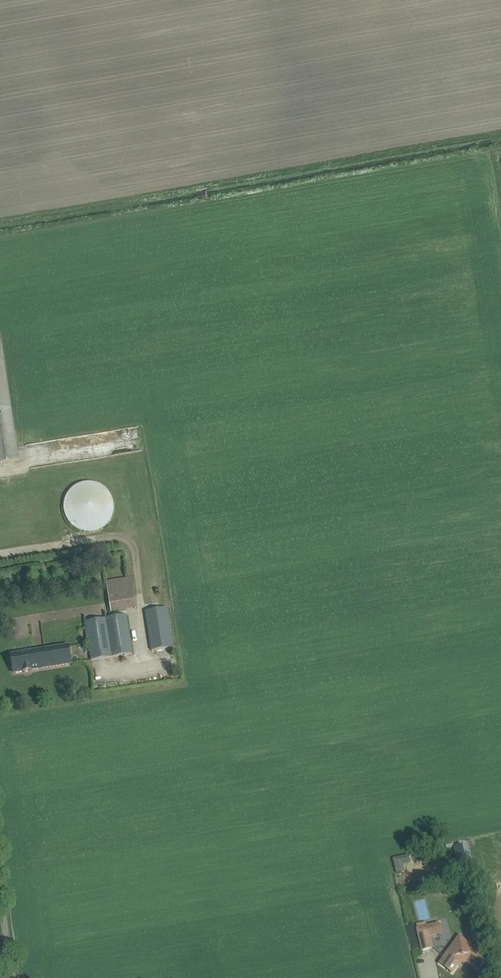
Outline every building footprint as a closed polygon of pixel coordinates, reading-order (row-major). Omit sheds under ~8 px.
[(118,510),(118,504),(118,499),(116,494),(113,489),(110,485),(105,481),(100,479),(95,478),(90,477),(85,478),(79,480),(75,483),(71,486),(69,489),(66,494),(64,500),(64,505),(65,511),(66,515),(69,520),(72,524),(76,527),(82,530),(87,531),(92,532),(97,531),(102,529),(106,527),(110,524),(113,520),(116,515),(118,510)] [(132,578),(106,582),(111,612),(136,608),(132,578)] [(152,651),(173,648),(167,609),(146,612),(152,651)] [(92,661),(133,654),(126,616),(85,622),(92,661)] [(13,669),(14,673),(24,671),(24,673),(32,671),(31,670),(72,664),(69,646),(11,655),(11,659),(10,661),(10,663),(10,666),(11,668),(13,669)] [(463,845),(454,847),(460,871),(468,869),(463,845)] [(409,855),(393,859),(397,874),(405,872),(403,865),(411,863),(409,855)] [(422,950),(432,948),(430,936),(441,934),(439,925),(418,929),(422,950)] [(478,969),(487,957),(460,938),(441,964),(453,972),(463,958),(478,969)]
